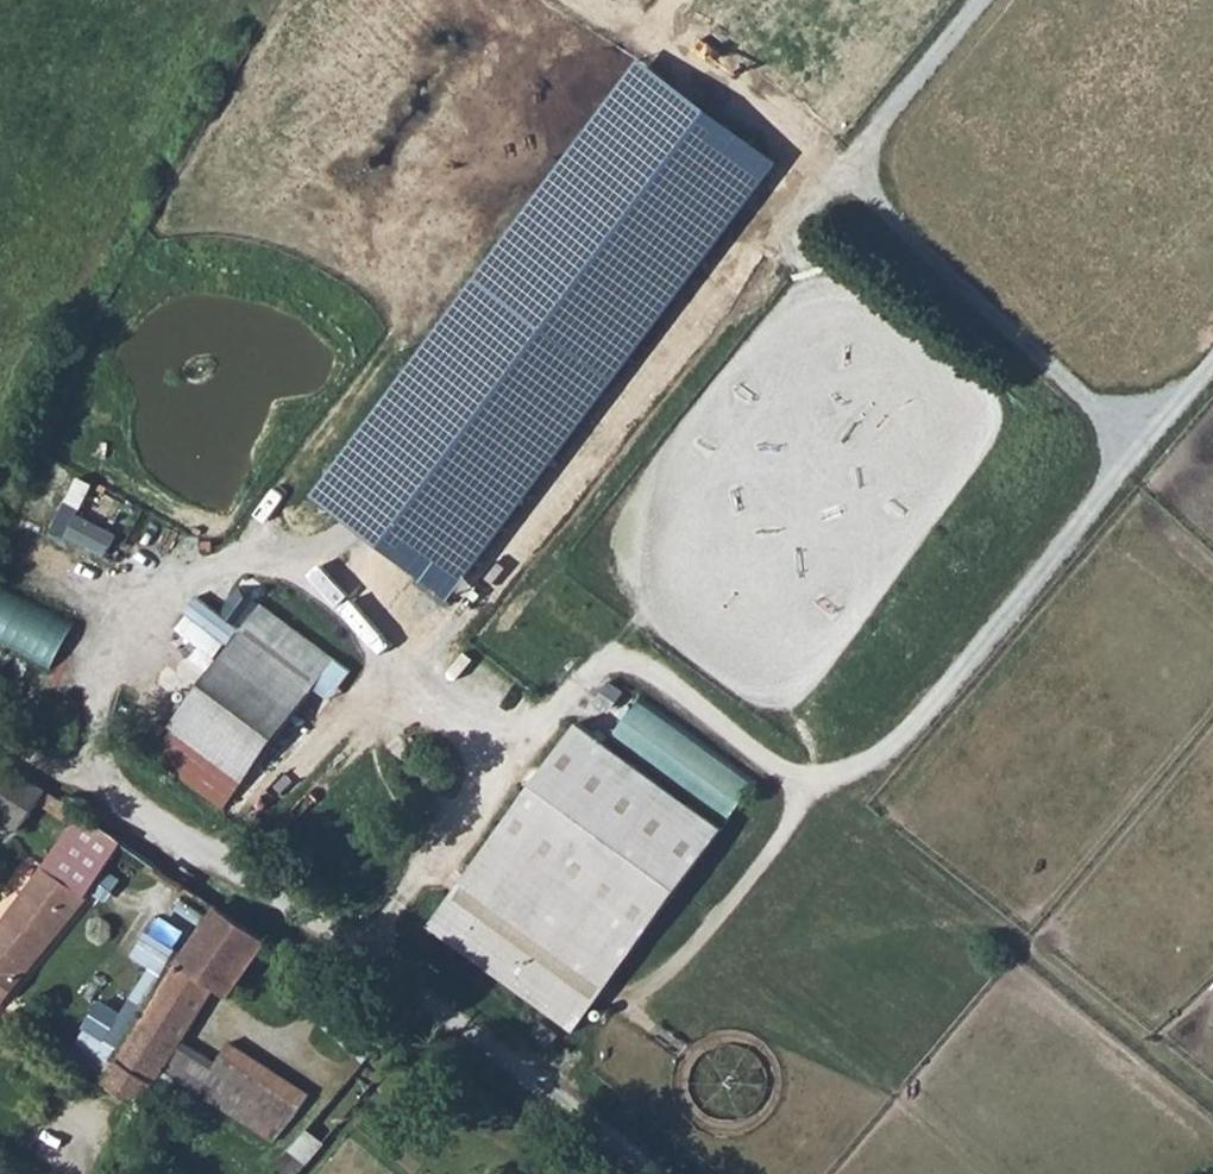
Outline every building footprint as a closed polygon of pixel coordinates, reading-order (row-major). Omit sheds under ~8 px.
[(84,516),(93,495),(54,478),(45,498),(84,516)] [(263,605),(242,632),(316,688),(337,661),(263,605)] [(174,733),(242,785),(316,688),(242,632),(168,729),(174,733)] [(734,814),(760,775),(640,696),(615,734),(734,814)] [(729,831),(582,726),(438,928),(584,1033),(729,831)] [(174,733),(160,750),(174,761),(168,768),(223,810),(242,785),(174,733)] [(26,839),(56,795),(0,756),(0,821),(26,839)] [(126,844),(92,820),(30,901),(0,938),(0,1009),(126,844)] [(145,942),(153,948),(181,966),(218,909),(182,884),(145,942)] [(181,966),(216,991),(227,999),(266,942),(218,909),(181,966)] [(140,969),(167,986),(181,966),(153,948),(140,969)] [(139,1028),(175,1053),(184,1040),(216,991),(181,966),(167,986),(139,1028)] [(105,1080),(139,1107),(164,1069),(175,1053),(139,1028),(105,1080)] [(175,1053),(164,1069),(275,1145),(310,1094),(229,1038),(214,1060),(184,1040),(175,1053)] [(291,1154),(305,1163),(320,1139),(307,1130),(291,1154)]
